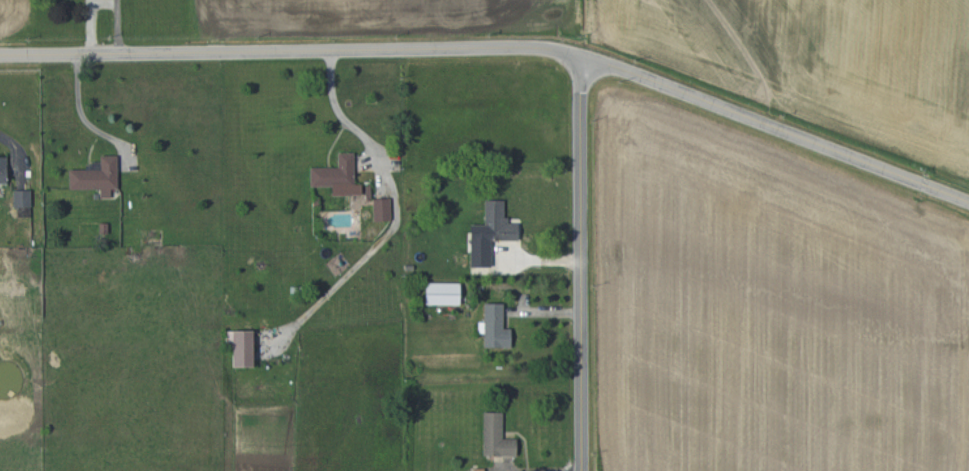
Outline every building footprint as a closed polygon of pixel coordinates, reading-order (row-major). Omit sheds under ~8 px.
[(310,167),(310,187),(331,186),(331,196),(361,195),(361,183),(354,184),(353,153),(337,153),(337,167),(310,167)] [(68,169),(68,189),(100,189),(100,198),(110,198),(110,188),(117,188),(117,156),(100,156),(100,163),(85,163),(85,169),(68,169)] [(13,207),(30,207),(30,189),(13,190),(13,207)] [(390,220),(389,198),(372,198),(373,221),(390,220)] [(470,269),(516,270),(516,223),(504,223),(504,200),(484,200),(484,225),(470,225),(470,269)] [(460,283),(425,283),(425,305),(460,305),(460,283)] [(510,347),(510,329),(502,329),(503,303),(484,303),(483,323),(478,323),(478,333),(483,333),(483,347),(510,347)] [(233,367),(253,367),(252,330),(232,331),(233,367)] [(482,455),(515,456),(515,439),(501,439),(502,412),(483,412),(482,455)]
